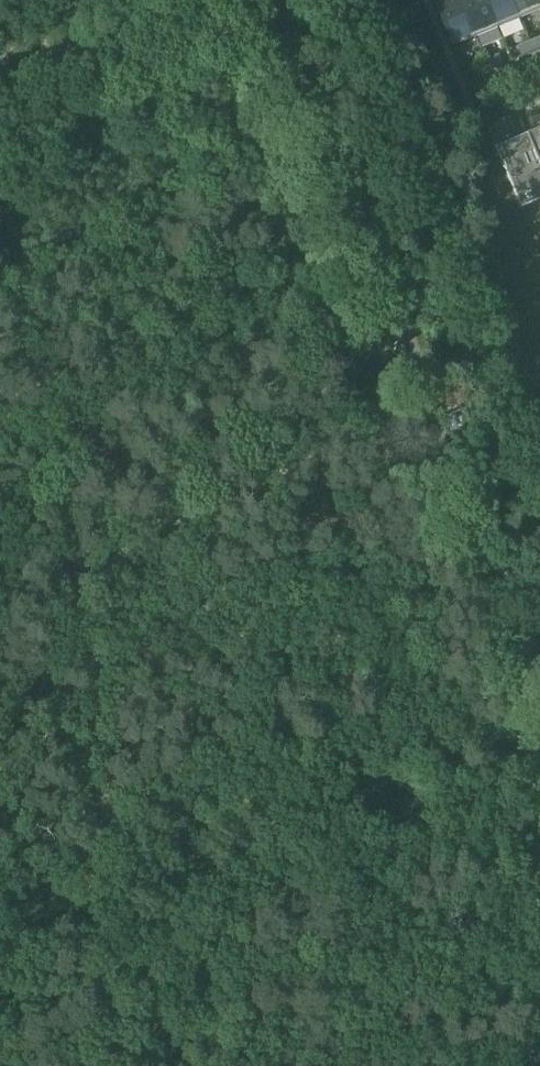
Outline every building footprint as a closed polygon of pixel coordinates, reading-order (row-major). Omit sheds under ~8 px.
[(461,0),(446,0),(435,5),(453,46),(476,36),(461,0)] [(486,0),(461,0),(476,36),(498,27),(486,0)] [(498,27),(519,18),(512,0),(486,0),(498,27)] [(538,0),(512,0),(519,18),(539,9),(539,5),(538,0)] [(533,50),(539,47),(539,37),(530,42),(533,50)] [(521,55),(533,50),(530,42),(517,47),(521,55)] [(486,60),(490,68),(502,63),(498,55),(486,60)] [(477,73),(490,68),(486,60),(474,65),(477,73)] [(495,147),(521,207),(539,199),(539,128),(495,147)] [(539,397),(539,375),(532,378),(539,397)]
